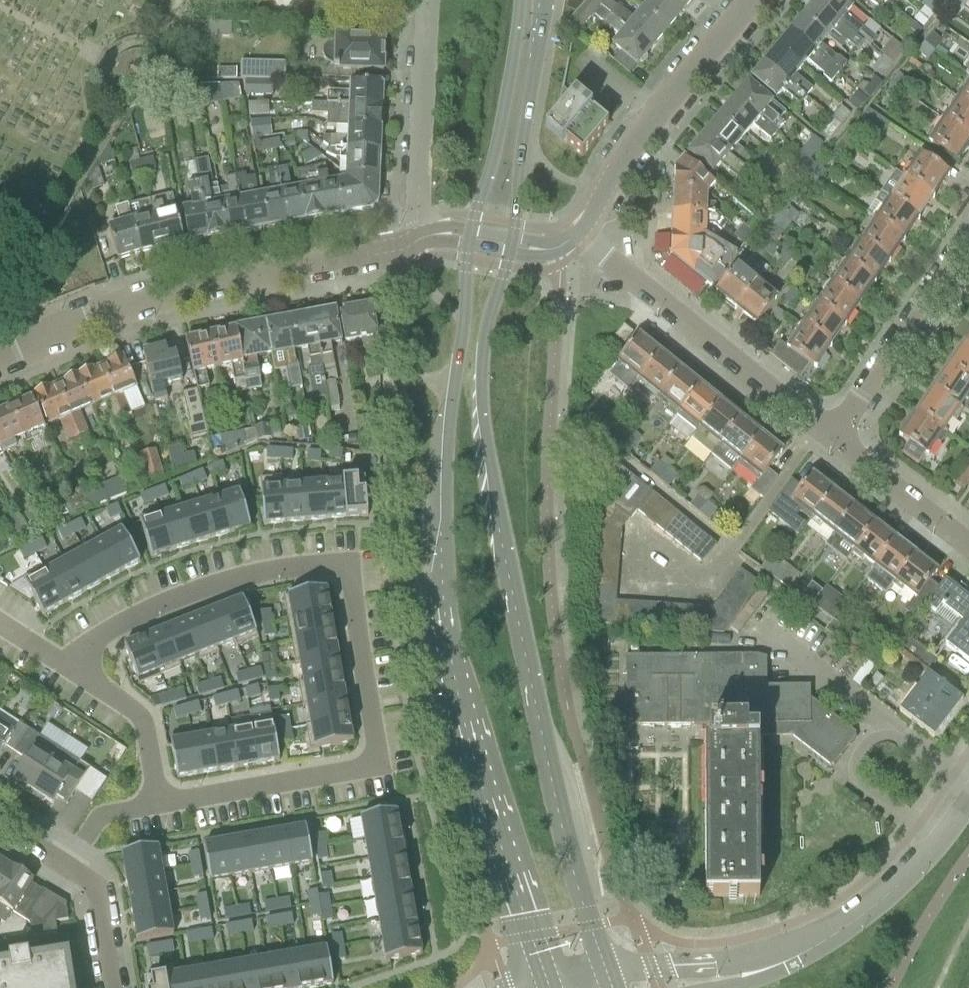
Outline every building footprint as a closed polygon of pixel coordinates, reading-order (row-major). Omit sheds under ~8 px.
[(638,65),(641,66),(646,59),(645,57),(651,49),(610,15),(600,7),(592,0),(587,0),(567,23),(578,32),(593,15),(619,36),(611,45),(620,52),(613,61),(629,75),(638,65)] [(640,10),(666,32),(680,14),(664,0),(646,0),(647,1),(640,10)] [(680,14),(692,0),(664,0),(680,14)] [(813,3),(855,37),(856,37),(863,28),(846,14),(853,6),(845,0),(816,0),(813,3)] [(883,0),(869,0),(879,9),(885,2),(883,0)] [(921,5),(924,8),(933,16),(936,18),(950,1),(949,0),(925,0),(921,5)] [(943,11),(953,20),(963,9),(956,3),(953,0),(952,0),(943,11)] [(963,9),(968,2),(968,0),(953,0),(963,9)] [(813,3),(801,17),(826,38),(840,49),(846,42),(856,50),(863,43),(856,37),(855,37),(813,3)] [(617,5),(610,15),(651,49),(666,32),(640,10),(633,18),(617,5)] [(924,8),(910,24),(920,32),(933,16),(924,8)] [(801,17),(788,33),(839,74),(847,64),(838,57),(838,58),(821,44),(826,38),(801,17)] [(901,17),(889,33),(908,47),(920,32),(910,24),(901,17)] [(788,33),(776,48),(800,69),(807,60),(825,74),(822,77),(831,84),(839,74),(788,33)] [(932,34),(924,42),(934,52),(942,43),(932,34)] [(335,66),(335,70),(383,72),(383,59),(381,58),(382,50),(384,51),(384,37),(336,36),(336,41),(334,41),(332,41),(329,43),(327,44),(326,45),(325,47),(324,49),(323,51),(323,53),(323,55),(324,57),(324,59),(325,60),(326,62),(328,63),(330,64),(331,65),(333,65),(335,66)] [(892,39),(879,54),(883,57),(893,65),(905,50),(904,49),(892,39)] [(924,42),(916,51),(927,61),(934,52),(924,42)] [(776,48),(763,63),(804,98),(812,89),(795,75),(800,69),(776,48)] [(883,57),(872,70),(882,78),(893,65),(883,57)] [(242,80),(285,81),(286,64),(242,63),(242,80)] [(804,98),(763,63),(751,78),(776,98),(782,91),(799,105),(804,98)] [(218,79),(237,79),(237,70),(218,70),(218,79)] [(898,74),(890,83),(900,91),(908,83),(898,74)] [(959,100),(968,107),(968,76),(963,85),(967,88),(959,100)] [(874,78),(862,93),(870,100),(882,84),(874,78)] [(148,81),(136,101),(143,106),(156,85),(148,81)] [(246,81),(246,95),(272,95),(272,82),(246,81)] [(748,81),(735,97),(777,132),(784,124),(766,110),(773,102),(748,81)] [(327,92),(327,105),(328,105),(382,107),(383,84),(363,83),(349,83),(349,93),(327,92)] [(890,83),(882,92),(892,101),(900,91),(890,83)] [(238,85),(220,86),(223,103),(241,100),(238,85)] [(223,103),(220,86),(201,87),(204,107),(223,103)] [(582,157),(608,126),(598,118),(590,111),(592,108),(575,94),(573,97),(562,88),(557,116),(545,130),(562,144),(564,142),(582,157)] [(860,95),(850,106),(855,110),(857,112),(867,100),(865,99),(860,95)] [(777,132),(735,97),(722,113),(746,134),(752,126),(770,141),(777,132)] [(944,121),(968,138),(968,107),(959,100),(955,98),(948,107),(952,109),(944,121)] [(268,103),(248,105),(249,117),(269,115),(268,103)] [(311,105),(311,116),(327,116),(327,127),(338,128),(382,129),(382,107),(328,105),(327,105),(317,105),(311,105)] [(840,107),(831,118),(833,119),(841,126),(850,115),(840,107)] [(868,109),(846,137),(856,145),(858,146),(871,130),(881,137),(889,125),(868,109)] [(722,113),(703,135),(746,170),(753,160),(736,146),(746,134),(722,113)] [(833,119),(820,135),(828,142),(841,126),(833,119)] [(944,121),(940,119),(934,128),(937,131),(929,143),(957,162),(958,161),(956,161),(968,142),(968,138),(944,121)] [(270,120),(250,122),(252,138),(271,136),(270,120)] [(338,137),(322,137),(322,143),(328,147),(331,149),(334,149),(336,149),(381,151),(381,140),(382,129),(338,128),(338,136),(338,137)] [(307,132),(297,133),(297,137),(307,146),(307,132)] [(746,170),(703,135),(688,154),(712,175),(720,166),(737,180),(746,170)] [(846,137),(829,158),(837,163),(846,151),(849,154),(856,145),(846,137)] [(279,139),(272,141),(273,151),(283,149),(279,139)] [(294,139),(286,141),(287,148),(295,146),(294,139)] [(272,141),(257,143),(259,153),(273,151),(272,141)] [(107,146),(98,163),(100,167),(115,162),(110,145),(107,146)] [(328,147),(325,154),(333,157),(334,158),(339,161),(347,161),(346,171),(346,175),(347,175),(380,177),(381,151),(336,149),(334,149),(331,149),(328,147)] [(313,149),(303,154),(305,166),(323,157),(313,149)] [(801,154),(788,170),(801,180),(808,172),(814,165),(801,154)] [(913,166),(905,179),(933,198),(934,198),(932,197),(946,177),(947,177),(948,176),(916,154),(910,164),(913,166)] [(152,158),(139,161),(143,174),(156,170),(152,158)] [(204,160),(194,162),(207,238),(226,235),(219,197),(211,199),(208,183),(212,183),(208,159),(204,160)] [(675,169),(674,191),(707,193),(708,194),(708,192),(715,185),(683,159),(675,169)] [(143,174),(139,161),(129,164),(132,176),(143,174)] [(207,238),(194,162),(185,163),(189,188),(179,190),(185,222),(189,241),(207,238)] [(814,165),(808,172),(818,181),(826,172),(816,163),(814,165)] [(325,165),(314,167),(315,169),(324,217),(374,208),(379,201),(380,177),(347,175),(346,175),(346,179),(328,182),(325,165)] [(95,168),(88,179),(91,191),(104,187),(98,167),(95,168)] [(287,167),(277,169),(286,224),(305,220),(299,187),(291,189),(287,167)] [(296,171),(299,187),(305,220),(324,217),(315,169),(314,167),(296,171)] [(271,192),(262,194),(268,227),(286,224),(277,169),(267,171),(271,192)] [(801,180),(800,181),(810,190),(818,181),(808,172),(801,180)] [(895,172),(881,193),(891,200),(919,219),(918,218),(931,198),(933,199),(933,198),(905,179),(901,176),(895,172)] [(245,175),(236,177),(245,231),(268,227),(262,194),(258,194),(255,177),(246,179),(245,175)] [(227,188),(218,190),(219,197),(226,235),(245,231),(236,177),(226,179),(227,188)] [(674,191),(673,211),(714,213),(715,212),(716,204),(708,203),(708,194),(707,193),(674,191)] [(866,214),(872,219),(904,241),(905,240),(903,239),(917,219),(919,220),(919,219),(891,200),(887,197),(880,193),(866,214)] [(162,197),(149,200),(150,201),(161,248),(185,242),(180,223),(176,209),(173,194),(162,197)] [(128,205),(127,205),(132,222),(139,254),(161,248),(149,200),(139,203),(128,205)] [(132,222),(127,205),(115,209),(119,224),(108,227),(119,260),(139,254),(132,222)] [(787,206),(780,216),(791,225),(799,216),(787,206)] [(673,211),(672,234),(702,235),(706,237),(706,226),(714,226),(720,231),(727,223),(715,212),(714,213),(673,211)] [(780,216),(772,225),(783,234),(791,225),(780,216)] [(752,217),(744,227),(754,235),(762,224),(761,224),(757,220),(752,217)] [(869,231),(861,242),(890,262),(890,261),(889,260),(902,241),(904,242),(904,241),(872,219),(865,228),(869,231)] [(753,234),(742,226),(734,236),(735,237),(745,245),(753,235),(753,234)] [(672,234),(671,255),(711,287),(723,272),(738,254),(726,248),(717,244),(710,240),(705,239),(706,237),(702,235),(672,234)] [(737,239),(729,250),(738,254),(745,245),(737,239)] [(855,252),(847,264),(875,283),(876,282),(874,281),(887,262),(889,263),(890,262),(861,242),(857,240),(851,249),(855,252)] [(774,242),(765,253),(775,261),(784,250),(774,242)] [(784,250),(775,261),(784,268),(793,257),(784,250)] [(840,273),(832,285),(860,305),(861,304),(859,303),(873,283),(874,284),(875,283),(847,264),(843,261),(836,270),(840,273)] [(728,278),(715,294),(716,295),(717,293),(735,308),(734,309),(735,310),(757,282),(760,278),(749,269),(745,274),(738,268),(739,267),(738,266),(728,278)] [(757,282),(735,310),(736,310),(737,309),(754,323),(753,324),(754,325),(776,298),(775,297),(775,298),(757,284),(758,283),(757,282)] [(825,294),(817,306),(846,326),(846,325),(845,324),(858,304),(860,306),(860,305),(832,285),(828,282),(821,292),(825,294)] [(791,288),(782,302),(793,309),(802,296),(791,288)] [(811,316),(803,327),(831,347),(832,346),(830,345),(844,325),(845,326),(846,326),(817,306),(813,304),(807,313),(811,316)] [(347,341),(361,339),(365,360),(381,357),(372,305),(341,311),(347,341)] [(767,320),(776,326),(785,314),(776,308),(767,320)] [(325,314),(314,316),(323,368),(326,383),(335,381),(338,380),(331,347),(343,345),(337,311),(334,312),(331,310),(327,311),(325,314)] [(295,319),(291,320),(298,364),(300,364),(298,352),(308,351),(311,370),(323,368),(314,316),(305,317),(302,316),(297,316),(295,319)] [(269,324),(266,324),(272,357),(271,358),(274,371),(286,369),(290,390),(302,388),(298,364),(291,320),(278,322),(276,321),(271,322),(269,324)] [(266,324),(236,330),(247,392),(262,389),(257,360),(272,357),(266,324)] [(811,365),(814,368),(816,369),(817,368),(815,367),(829,347),(830,348),(831,347),(803,327),(803,328),(799,325),(792,334),(796,337),(788,349),(778,343),(769,356),(800,381),(811,365)] [(216,334),(211,335),(218,370),(231,367),(236,394),(247,392),(236,330),(226,332),(224,330),(217,332),(216,334)] [(185,341),(197,390),(209,387),(206,373),(218,370),(211,335),(208,336),(205,334),(198,336),(197,339),(185,341)] [(609,375),(609,376),(629,392),(636,383),(637,383),(661,353),(641,336),(616,367),(609,375)] [(947,365),(968,380),(968,347),(963,342),(962,343),(964,344),(949,365),(948,364),(947,365)] [(143,351),(148,371),(155,402),(168,399),(165,385),(182,381),(176,355),(168,357),(166,346),(143,351)] [(656,400),(681,369),(661,353),(637,383),(645,390),(642,393),(654,403),(656,400)] [(123,356),(100,365),(122,417),(131,414),(130,412),(129,410),(123,394),(137,388),(130,374),(123,356)] [(100,365),(78,375),(92,407),(105,401),(113,421),(122,417),(100,365)] [(931,388),(963,410),(968,415),(968,380),(947,365),(947,366),(948,367),(933,389),(932,388),(931,388)] [(676,415),(677,416),(701,386),(681,369),(656,400),(664,407),(666,405),(677,414),(676,415)] [(78,375),(57,384),(70,416),(78,436),(79,437),(88,433),(79,412),(92,407),(78,375)] [(335,381),(326,383),(330,410),(339,408),(335,381)] [(57,384),(33,394),(41,413),(47,426),(59,421),(68,442),(79,437),(78,436),(70,416),(57,384)] [(669,425),(689,441),(691,440),(721,402),(701,386),(677,416),(669,425)] [(916,411),(915,411),(943,431),(952,418),(956,420),(963,410),(931,388),(931,389),(932,390),(917,412),(916,411)] [(208,435),(197,390),(182,393),(190,423),(186,424),(190,439),(208,435)] [(19,401),(10,405),(24,438),(34,433),(37,440),(47,435),(31,399),(23,403),(19,401)] [(721,402),(691,440),(711,456),(717,449),(724,440),(741,418),(721,402)] [(4,455),(9,452),(16,449),(14,442),(24,438),(10,405),(0,409),(0,448),(4,455)] [(946,433),(943,431),(915,411),(915,412),(916,413),(901,435),(899,434),(899,435),(910,443),(903,453),(919,465),(927,454),(930,456),(931,456),(927,453),(936,440),(940,443),(946,433)] [(593,413),(585,422),(597,432),(605,422),(593,413)] [(373,415),(358,418),(362,444),(377,442),(373,415)] [(717,449),(711,456),(731,472),(737,465),(761,434),(741,418),(724,440),(717,449)] [(268,425),(254,427),(254,429),(257,441),(271,438),(268,425)] [(307,426),(296,428),(298,442),(309,440),(307,426)] [(254,429),(230,434),(233,451),(257,441),(254,429)] [(618,429),(609,439),(618,447),(627,436),(626,436),(618,429)] [(627,436),(618,447),(628,455),(641,439),(632,431),(627,436)] [(230,434),(222,436),(225,454),(233,451),(230,434)] [(761,434),(737,465),(745,472),(747,470),(758,479),(750,489),(762,499),(777,478),(767,470),(782,451),(761,434)] [(180,447),(168,450),(174,475),(196,466),(193,454),(183,456),(180,447)] [(267,449),(266,459),(279,460),(279,456),(280,450),(267,449)] [(329,450),(328,459),(334,459),(341,460),(342,450),(329,449),(329,450)] [(279,456),(279,460),(292,461),(292,457),(292,451),(280,450),(279,456)] [(156,451),(138,456),(145,480),(163,475),(156,451)] [(308,452),(307,462),(320,463),(320,459),(321,453),(309,452),(308,452)] [(952,482),(964,491),(968,483),(968,463),(966,461),(952,482)] [(658,462),(649,472),(658,480),(667,469),(658,462)] [(211,467),(210,468),(214,477),(226,472),(225,470),(222,463),(211,467)] [(607,473),(624,487),(632,477),(615,463),(607,473)] [(667,469),(658,480),(667,488),(676,477),(667,469)] [(364,470),(342,472),(342,477),(342,479),(345,515),(346,518),(368,517),(367,514),(364,478),(364,470)] [(379,470),(369,471),(369,485),(379,485),(379,470)] [(192,475),(190,476),(193,483),(194,485),(206,480),(205,478),(202,471),(192,475)] [(787,485),(769,510),(791,526),(801,512),(812,520),(834,492),(813,475),(802,490),(790,481),(787,485)] [(180,480),(178,481),(182,490),(194,485),(193,483),(190,476),(180,480)] [(264,525),(286,523),(286,520),(283,485),(283,482),(282,477),(260,479),(264,525)] [(342,477),(322,479),(322,481),(322,483),(325,517),(325,520),(346,518),(345,515),(342,479),(342,477)] [(630,518),(636,511),(651,492),(632,477),(624,487),(611,503),(630,518)] [(303,485),(303,483),(303,480),(283,482),(283,485),(286,520),(286,523),(306,522),(306,519),(303,485)] [(322,483),(303,485),(306,519),(306,522),(325,520),(325,517),(322,483)] [(124,484),(105,492),(106,495),(109,500),(128,492),(124,484)] [(154,491),(153,491),(155,498),(156,501),(168,496),(167,493),(165,486),(154,491)] [(238,488),(218,494),(219,497),(230,532),(230,534),(250,528),(250,526),(239,491),(238,488)] [(142,495),(140,496),(144,505),(156,501),(155,498),(153,491),(142,495)] [(105,492),(85,501),(89,508),(109,500),(106,495),(105,492)] [(651,492),(636,511),(645,518),(660,499),(651,492)] [(806,528),(827,544),(855,507),(834,492),(812,520),(806,528)] [(218,494),(198,500),(199,503),(210,538),(210,540),(230,534),(230,532),(219,497),(218,494)] [(67,513),(60,502),(56,495),(37,505),(47,523),(67,513)] [(81,495),(61,503),(67,513),(69,517),(89,508),(85,501),(82,496),(81,495)] [(698,495),(690,505),(698,512),(707,502),(698,495)] [(660,499),(645,518),(655,526),(670,507),(660,499)] [(198,500),(178,506),(179,509),(179,511),(180,511),(190,544),(191,546),(210,540),(210,538),(199,503),(198,500)] [(707,502),(698,512),(708,520),(717,509),(707,502)] [(621,530),(630,518),(611,503),(598,520),(597,528),(621,530)] [(107,509),(105,510),(109,519),(121,514),(120,512),(118,505),(107,509)] [(670,507),(655,526),(664,533),(679,515),(670,507)] [(827,544),(825,546),(845,562),(851,554),(875,523),(855,507),(827,544)] [(162,516),(161,517),(171,550),(171,552),(191,546),(190,544),(180,511),(179,511),(162,516)] [(160,512),(139,518),(151,558),(171,552),(171,550),(161,517),(162,516),(161,515),(160,512)] [(679,515),(664,533),(673,541),(688,522),(679,515)] [(71,525),(69,526),(73,533),(74,535),(85,529),(85,527),(81,520),(71,525)] [(688,522),(673,541),(683,548),(698,530),(688,522)] [(873,567),(871,570),(895,539),(875,523),(851,554),(860,561),(861,559),(873,567)] [(59,531),(58,532),(62,541),(74,535),(73,533),(69,526),(59,531)] [(119,526),(99,537),(101,540),(101,542),(102,541),(119,572),(120,573),(140,563),(139,561),(121,529),(119,526)] [(597,528),(596,540),(620,542),(621,530),(597,528)] [(698,530),(683,548),(692,556),(707,537),(698,530)] [(707,537),(692,556),(702,563),(717,545),(707,537)] [(885,595),(892,586),(916,555),(895,539),(871,570),(864,579),(885,595)] [(32,545),(30,545),(33,551),(35,554),(46,549),(45,546),(42,540),(32,545)] [(596,540),(595,552),(619,553),(620,542),(596,540)] [(85,551),(83,552),(100,582),(101,584),(120,573),(119,572),(102,541),(101,542),(85,551)] [(20,550),(19,551),(23,560),(35,554),(33,551),(30,545),(20,550)] [(65,562),(64,563),(80,593),(81,595),(101,584),(100,582),(83,552),(66,561),(65,562)] [(595,552),(594,564),(618,565),(619,553),(595,552)] [(916,555),(892,586),(902,593),(903,591),(915,599),(907,610),(916,617),(925,605),(938,588),(929,581),(937,571),(916,555)] [(761,568),(770,575),(778,564),(769,557),(761,568)] [(63,558),(42,569),(44,572),(61,604),(62,606),(81,595),(80,593),(64,563),(65,562),(65,561),(63,558)] [(594,564),(593,575),(617,577),(618,565),(594,564)] [(778,564),(770,575),(780,582),(788,571),(778,564)] [(42,569),(22,580),(43,616),(62,606),(61,604),(44,572),(42,569)] [(739,570),(732,579),(752,593),(758,584),(739,570)] [(593,575),(592,587),(616,589),(617,577),(593,575)] [(732,579),(725,589),(745,603),(752,593),(732,579)] [(959,620),(964,623),(968,616),(968,599),(945,580),(938,588),(925,605),(935,613),(941,605),(959,620)] [(811,584),(801,597),(811,605),(821,591),(811,584)] [(820,594),(812,605),(832,620),(846,601),(826,586),(820,594)] [(613,625),(615,601),(616,589),(592,587),(590,624),(613,625)] [(725,589),(718,599),(738,613),(745,603),(725,589)] [(289,596),(283,597),(287,619),(293,618),(330,612),(330,611),(327,590),(289,596)] [(243,599),(223,607),(236,640),(237,642),(235,643),(236,647),(258,639),(256,634),(255,632),(243,599)] [(711,608),(710,633),(723,634),(738,613),(718,599),(711,608)] [(613,625),(625,626),(627,602),(615,601),(613,625)] [(625,626),(637,627),(639,603),(627,602),(625,626)] [(637,627),(649,628),(651,604),(639,603),(637,627)] [(649,628),(661,629),(663,605),(651,604),(649,628)] [(661,629),(673,630),(675,606),(663,605),(661,629)] [(673,630),(685,631),(687,606),(675,606),(673,630)] [(685,631),(697,632),(699,607),(687,606),(685,631)] [(204,615),(203,615),(216,647),(217,649),(235,643),(237,642),(236,640),(223,607),(204,615)] [(697,632),(710,633),(711,608),(699,607),(697,632)] [(260,612),(262,625),(263,625),(272,623),(271,621),(270,610),(260,612)] [(293,618),(287,619),(291,641),(297,640),(334,633),(334,632),(330,612),(293,618)] [(185,622),(183,623),(196,655),(197,657),(198,662),(219,654),(217,649),(216,647),(203,615),(185,622)] [(946,646),(962,658),(968,664),(968,616),(964,623),(946,646)] [(832,620),(824,631),(845,646),(853,635),(832,620)] [(166,630),(164,631),(176,663),(177,665),(179,664),(197,657),(196,655),(183,623),(166,630)] [(263,625),(262,625),(264,638),(274,636),(273,634),(272,623),(263,625)] [(147,637),(144,638),(156,670),(159,677),(172,672),(181,669),(179,664),(177,665),(176,663),(164,631),(147,637)] [(297,640),(291,641),(294,659),(295,664),(299,663),(299,662),(301,662),(338,655),(338,654),(334,633),(297,640)] [(854,635),(846,646),(855,652),(863,641),(854,635)] [(897,646),(929,671),(937,660),(906,636),(897,646)] [(126,645),(124,646),(139,685),(159,677),(156,670),(144,638),(126,645)] [(866,660),(876,668),(892,647),(881,639),(866,660)] [(262,656),(261,656),(264,669),(273,667),(273,665),(271,654),(262,656)] [(301,662),(299,662),(299,663),(303,683),(303,684),(305,684),(342,677),(341,675),(338,655),(301,662)] [(810,686),(758,687),(757,656),(625,657),(626,726),(709,725),(709,743),(704,743),(705,897),(759,897),(758,738),(792,737),(830,767),(831,765),(833,766),(856,737),(854,735),(856,733),(810,699),(810,686)] [(264,676),(261,667),(248,670),(251,680),(264,676)] [(264,669),(266,681),(276,680),(275,678),(273,667),(264,669)] [(236,675),(235,675),(238,685),(250,682),(250,680),(248,672),(236,675)] [(899,711),(934,738),(962,700),(928,674),(899,711)] [(303,683),(298,684),(302,707),(307,706),(308,705),(346,699),(345,696),(342,677),(305,684),(303,684),(303,683)] [(209,683),(208,683),(211,691),(211,693),(223,689),(223,688),(221,679),(209,683)] [(197,686),(196,687),(198,696),(211,693),(211,691),(208,683),(197,686)] [(246,690),(245,690),(248,699),(260,696),(260,694),(258,686),(246,690)] [(277,686),(267,688),(270,701),(280,699),(277,686)] [(174,702),(186,698),(183,688),(171,692),(174,702)] [(171,692),(158,696),(161,705),(174,702),(171,692)] [(226,695),(225,695),(227,703),(228,705),(240,701),(240,700),(238,692),(226,695)] [(214,699),(213,699),(215,709),(228,705),(227,703),(225,695),(214,699)] [(310,725),(306,726),(306,728),(312,727),(349,721),(349,718),(346,699),(308,705),(307,706),(310,725)] [(186,706),(188,714),(188,716),(201,713),(200,710),(198,703),(186,706)] [(174,710),(173,710),(176,720),(188,716),(188,714),(186,706),(174,710)] [(271,716),(250,719),(251,728),(251,729),(252,728),(258,763),(259,765),(279,761),(279,760),(273,724),(271,716)] [(279,719),(278,719),(280,732),(281,731),(290,730),(290,728),(288,717),(279,719)] [(312,727),(306,728),(310,750),(353,743),(353,741),(349,721),(312,727)] [(15,753),(29,731),(19,725),(12,735),(0,726),(0,754),(5,747),(15,753)] [(41,736),(60,748),(67,737),(48,725),(41,736)] [(232,727),(210,731),(211,735),(211,736),(212,736),(218,770),(218,772),(238,768),(238,767),(232,732),(233,732),(233,731),(232,727)] [(233,732),(232,732),(238,767),(238,768),(259,765),(258,763),(252,728),(251,729),(233,732)] [(281,731),(280,732),(283,744),(292,743),(292,741),(290,730),(281,731)] [(25,760),(13,779),(20,784),(19,787),(31,795),(53,761),(59,751),(40,738),(29,731),(15,753),(25,760)] [(192,734),(170,738),(177,779),(197,775),(197,774),(191,739),(192,739),(193,739),(192,738),(192,734)] [(192,739),(191,739),(197,774),(197,775),(218,772),(218,770),(212,736),(211,736),(193,739),(192,739)] [(53,761),(31,795),(43,803),(45,800),(53,805),(57,799),(67,806),(76,792),(90,770),(80,763),(59,751),(53,761)] [(400,833),(397,812),(361,819),(364,839),(400,833)] [(306,828),(285,832),(292,868),(312,864),(306,828)] [(266,835),(265,835),(271,871),(292,868),(285,832),(266,835)] [(400,833),(364,839),(368,860),(404,853),(400,833)] [(323,834),(314,835),(316,848),(326,846),(323,834)] [(265,835),(244,839),(251,875),(271,871),(265,835)] [(244,839),(224,842),(230,878),(251,875),(244,839)] [(224,842),(204,846),(210,882),(230,878),(224,842)] [(326,846),(316,848),(318,861),(328,859),(328,858),(326,846)] [(156,848),(122,854),(126,876),(160,870),(156,848)] [(189,853),(189,854),(191,867),(192,867),(201,865),(200,863),(198,852),(189,853)] [(404,853),(368,860),(371,880),(408,873),(404,853)] [(12,869),(10,868),(4,864),(6,861),(0,857),(0,888),(12,869)] [(192,867),(191,867),(193,880),(203,878),(202,876),(201,865),(192,867)] [(22,920),(31,907),(21,900),(33,881),(13,868),(0,888),(0,920),(6,924),(13,914),(22,920)] [(160,870),(126,876),(130,898),(164,892),(160,870)] [(330,873),(320,875),(323,888),(333,886),(332,886),(330,873)] [(408,873),(371,880),(375,900),(411,894),(408,873)] [(32,939),(57,935),(55,923),(68,921),(66,904),(42,890),(41,891),(31,907),(22,920),(29,925),(32,939)] [(308,892),(307,893),(309,905),(310,905),(319,904),(317,891),(308,892)] [(164,892),(130,898),(133,921),(168,915),(164,892)] [(197,896),(196,896),(198,909),(199,909),(208,907),(208,906),(206,894),(197,896)] [(411,894),(375,900),(378,920),(415,914),(411,894)] [(328,895),(318,897),(320,909),(330,908),(330,907),(328,895)] [(278,911),(291,908),(289,898),(276,901),(278,911)] [(276,901),(264,903),(265,913),(278,911),(276,901)] [(310,905),(309,905),(311,918),(321,916),(319,904),(310,905)] [(249,906),(236,908),(238,917),(238,918),(251,915),(251,914),(249,906)] [(199,909),(198,909),(200,922),(210,920),(210,919),(208,907),(199,909)] [(236,908),(223,910),(225,920),(238,918),(238,917),(236,908)] [(330,908),(320,909),(323,922),(332,920),(330,908)] [(415,914),(378,920),(382,941),(418,934),(415,914)] [(168,915),(133,921),(137,942),(172,936),(168,915)] [(292,915),(279,917),(280,926),(280,927),(293,925),(293,924),(292,915)] [(279,917),(266,919),(268,929),(280,927),(280,926),(279,917)] [(251,922),(239,924),(240,934),(253,932),(253,931),(251,922)] [(239,924),(226,926),(228,936),(240,934),(239,924)] [(211,930),(199,932),(200,940),(200,942),(213,940),(213,938),(211,930)] [(199,932),(186,934),(187,944),(200,942),(200,940),(199,932)] [(341,934),(331,936),(332,943),(333,949),(343,947),(343,946),(341,934)] [(382,941),(386,961),(422,955),(418,934),(382,941)] [(172,943),(159,945),(161,954),(161,955),(174,952),(172,943)] [(159,945),(147,947),(148,957),(161,955),(161,954),(159,945)] [(343,947),(333,949),(335,961),(345,960),(345,959),(343,947)] [(65,949),(64,949),(65,956),(29,962),(28,952),(6,955),(6,957),(7,956),(9,965),(0,966),(0,987),(72,987),(65,949)] [(306,953),(313,987),(317,987),(333,985),(327,949),(306,953)] [(286,956),(292,987),(313,987),(306,953),(286,956)] [(266,960),(271,987),(292,987),(286,956),(266,960)] [(245,963),(250,987),(271,987),(266,960),(245,963)] [(225,967),(229,987),(250,987),(245,963),(225,967)] [(205,970),(208,987),(229,987),(225,967),(205,970)] [(184,974),(187,987),(208,987),(205,970),(184,974)] [(164,977),(166,987),(187,987),(184,974),(164,977)] [(144,981),(145,987),(166,987),(164,977),(144,981)]
